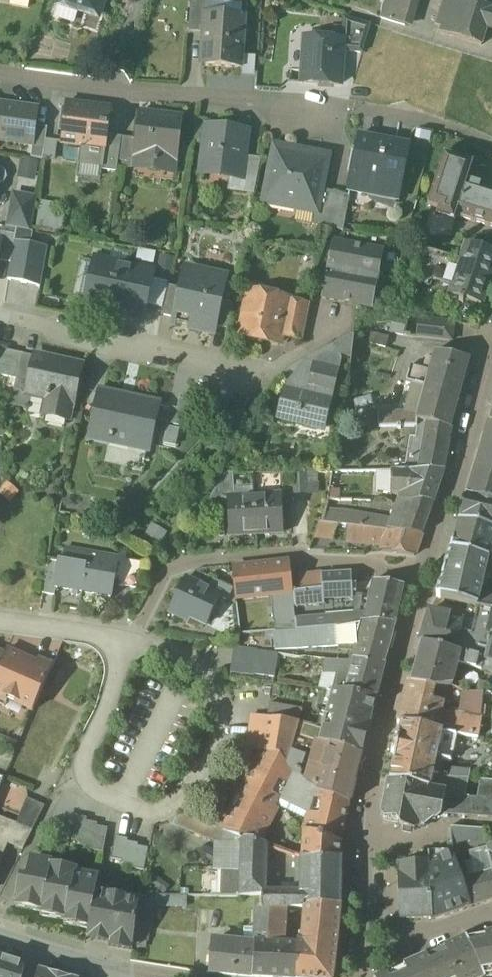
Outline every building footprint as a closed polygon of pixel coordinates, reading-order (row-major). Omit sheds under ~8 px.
[(11,7),(29,10),(31,0),(12,0),(11,7)] [(99,17),(104,0),(62,0),(61,5),(99,17)] [(204,33),(205,16),(206,16),(207,4),(207,0),(203,0),(190,0),(188,32),(204,33)] [(404,26),(412,0),(386,0),(381,19),(404,26)] [(483,44),(487,28),(491,11),(491,5),(474,0),(442,0),(435,24),(440,26),(438,31),(483,44)] [(222,17),(223,5),(207,4),(206,16),(222,17)] [(223,5),(222,17),(242,18),(242,6),(223,5)] [(244,18),(242,18),(222,17),(206,16),(205,16),(204,33),(201,65),(240,68),(241,56),(244,18)] [(342,53),(362,54),(370,26),(344,18),(343,18),(342,41),(343,42),(342,53)] [(304,39),(304,47),(317,48),(318,40),(304,39)] [(301,84),(340,87),(342,53),(343,42),(342,41),(318,40),(317,48),(304,47),(301,84)] [(241,56),(240,68),(240,77),(254,78),(255,56),(241,56)] [(32,147),(35,127),(37,109),(0,104),(0,143),(32,147)] [(78,164),(101,167),(103,150),(105,151),(107,137),(110,111),(109,111),(108,114),(86,111),(86,108),(66,106),(61,145),(80,148),(78,164)] [(154,172),(175,175),(182,121),(154,117),(154,120),(141,118),(138,141),(136,155),(156,158),(154,172)] [(191,141),(206,142),(207,130),(208,123),(194,121),(191,141)] [(31,152),(44,154),(46,142),(47,129),(35,127),(32,147),(31,152)] [(232,180),(240,181),(243,159),(246,135),(207,130),(206,142),(202,172),(218,174),(218,178),(232,180)] [(117,174),(118,163),(121,139),(107,137),(105,151),(103,150),(101,167),(100,172),(117,174)] [(348,192),(397,202),(408,147),(359,138),(348,192)] [(133,141),(121,139),(118,163),(130,164),(133,141)] [(57,143),(46,142),(44,154),(43,162),(55,163),(57,143)] [(313,214),(315,214),(320,193),(326,160),(275,150),(265,200),(297,207),(296,211),(313,214)] [(44,154),(31,152),(30,161),(43,163),(43,162),(44,154)] [(156,158),(136,155),(135,165),(134,169),(154,172),(156,158)] [(439,169),(469,178),(473,164),(444,155),(439,169)] [(243,194),(254,196),(261,161),(243,159),(240,181),(244,181),(243,194)] [(19,173),(35,176),(37,164),(21,161),(19,173)] [(101,167),(78,164),(77,179),(100,182),(100,172),(101,167)] [(468,181),(469,178),(439,169),(427,208),(431,209),(456,217),(491,228),(491,189),(468,181)] [(34,184),(35,176),(19,173),(18,181),(34,184)] [(230,193),(243,194),(244,181),(240,181),(232,180),(230,193)] [(311,228),(324,231),(331,195),(320,193),(315,214),(313,214),(311,228)] [(16,232),(30,235),(36,199),(12,195),(6,231),(16,232)] [(349,199),(331,195),(324,231),(342,234),(349,199)] [(265,204),(296,211),(297,207),(265,200),(265,204)] [(54,206),(39,204),(36,229),(63,233),(64,219),(53,218),(54,206)] [(431,209),(422,238),(450,236),(456,217),(431,209)] [(313,214),(296,211),(294,226),(310,230),(311,228),(313,214)] [(10,266),(14,245),(15,238),(0,236),(0,238),(0,242),(1,242),(0,246),(0,265),(10,266)] [(46,250),(14,245),(10,266),(8,283),(40,288),(46,250)] [(323,300),(371,310),(374,292),(371,291),(375,272),(378,273),(381,255),(334,245),(330,267),(327,266),(324,278),(327,278),(323,300)] [(481,307),(491,272),(491,253),(467,245),(462,261),(454,283),(450,297),(459,300),(458,304),(463,305),(464,302),(481,307)] [(440,279),(454,283),(462,261),(424,249),(415,276),(433,282),(440,279)] [(113,251),(109,265),(130,270),(132,256),(113,251)] [(138,251),(136,264),(154,267),(156,254),(138,251)] [(88,308),(98,263),(86,260),(76,306),(88,308)] [(88,308),(140,320),(143,308),(149,281),(150,275),(130,270),(109,265),(98,263),(88,308)] [(185,272),(184,280),(202,284),(204,276),(185,272)] [(201,332),(213,335),(214,330),(220,305),(225,281),(204,276),(202,284),(184,280),(181,291),(175,321),(174,326),(188,329),(188,330),(201,333),(201,332)] [(169,286),(149,281),(143,308),(162,313),(168,288),(169,286)] [(161,318),(175,321),(181,291),(168,288),(162,313),(161,318)] [(240,340),(278,348),(280,339),(286,304),(287,301),(265,297),(264,302),(248,299),(240,340)] [(280,339),(302,344),(309,308),(286,304),(280,339)] [(214,330),(227,333),(232,307),(220,305),(214,330)] [(416,337),(452,342),(454,323),(418,319),(416,337)] [(389,332),(403,336),(405,327),(391,324),(389,332)] [(366,343),(385,348),(388,337),(369,332),(369,335),(366,343)] [(353,337),(333,347),(339,359),(351,361),(353,338),(353,337)] [(339,359),(333,347),(310,359),(307,361),(314,373),(322,369),(336,372),(339,359)] [(406,382),(425,387),(459,396),(469,359),(435,352),(433,359),(426,357),(422,369),(410,365),(406,382)] [(7,367),(9,355),(0,353),(0,366),(7,367)] [(4,382),(16,385),(22,359),(22,358),(9,355),(7,367),(4,382)] [(37,362),(22,359),(16,385),(14,396),(29,400),(37,362)] [(306,361),(292,385),(294,385),(295,382),(300,378),(312,381),(314,373),(307,361),(306,361)] [(45,418),(68,424),(80,371),(37,362),(29,400),(33,400),(49,404),(45,418)] [(279,422),(300,427),(301,420),(323,425),(336,372),(322,369),(314,373),(312,381),(300,378),(295,382),(294,385),(292,385),(290,393),(286,392),(284,400),(279,422)] [(416,420),(417,421),(427,423),(450,430),(459,396),(425,387),(418,413),(417,414),(416,420)] [(351,399),(356,415),(377,408),(372,392),(351,399)] [(30,415),(33,400),(29,400),(14,396),(11,410),(30,415)] [(107,456),(112,457),(115,445),(147,453),(157,411),(103,398),(93,440),(110,444),(107,456)] [(173,430),(187,433),(193,407),(179,404),(173,430)] [(397,429),(397,430),(400,430),(400,429),(400,428),(415,428),(416,428),(417,421),(416,420),(417,414),(378,414),(378,428),(397,428),(397,429)] [(404,470),(419,470),(425,439),(427,423),(417,421),(416,428),(415,428),(413,438),(410,437),(406,458),(404,470)] [(450,430),(427,423),(425,439),(419,470),(443,471),(449,442),(446,442),(450,430)] [(167,431),(163,448),(176,451),(180,434),(167,431)] [(485,434),(476,466),(491,469),(491,435),(485,434)] [(226,464),(208,500),(226,499),(240,469),(234,467),(226,464)] [(476,466),(467,496),(491,501),(491,469),(476,466)] [(377,491),(390,494),(391,470),(378,471),(377,491)] [(390,494),(400,496),(402,470),(391,470),(390,494)] [(404,470),(402,470),(400,496),(434,498),(443,471),(419,470),(404,470)] [(293,474),(295,494),(307,494),(306,473),(293,474)] [(10,507),(19,496),(7,486),(0,495),(0,499),(10,507)] [(281,496),(253,498),(255,533),(266,532),(266,534),(283,533),(281,496)] [(459,522),(491,529),(491,501),(467,496),(459,522)] [(245,533),(255,533),(253,498),(226,499),(228,537),(246,536),(245,533)] [(421,535),(431,508),(397,506),(391,522),(375,519),(362,517),(359,528),(421,535)] [(338,525),(346,526),(349,515),(325,510),(321,523),(338,525)] [(362,517),(349,515),(346,526),(347,526),(356,528),(359,528),(362,517)] [(491,548),(491,529),(459,522),(455,537),(454,540),(453,540),(450,551),(488,559),(489,560),(491,548)] [(338,525),(321,523),(318,523),(313,539),(332,542),(338,525)] [(143,538),(159,547),(167,534),(152,524),(143,538)] [(354,543),(356,528),(347,526),(345,542),(354,543)] [(414,557),(421,535),(359,528),(356,528),(354,543),(383,545),(381,552),(414,557)] [(475,607),(478,607),(481,594),(482,588),(486,589),(488,580),(488,578),(484,577),(488,559),(450,551),(436,598),(475,607)] [(108,602),(112,603),(115,585),(117,575),(119,562),(116,562),(116,564),(90,560),(90,557),(68,553),(65,567),(61,566),(56,593),(57,593),(58,593),(59,591),(71,593),(71,596),(73,599),(79,600),(82,597),(83,597),(83,595),(109,600),(108,602)] [(120,590),(137,593),(141,568),(125,565),(126,558),(124,557),(120,557),(119,562),(117,575),(122,576),(121,586),(120,590)] [(42,597),(56,600),(57,593),(56,593),(61,566),(47,563),(42,597)] [(233,570),(236,601),(291,594),(289,580),(288,563),(233,570)] [(351,574),(321,576),(294,579),(295,593),(322,590),(323,600),(349,599),(352,595),(351,574)] [(190,619),(204,625),(218,598),(220,595),(209,591),(186,581),(169,614),(188,622),(190,619)] [(218,598),(227,602),(233,590),(214,582),(209,591),(220,595),(218,598)] [(366,617),(364,624),(396,623),(404,587),(373,583),(366,617)] [(293,594),(296,608),(323,605),(323,600),(322,590),(295,593),(293,594)] [(481,594),(478,607),(491,611),(491,597),(481,594)] [(477,618),(490,621),(491,611),(478,607),(475,607),(474,617),(477,618)] [(485,658),(491,637),(491,611),(490,621),(488,632),(474,630),(473,635),(468,654),(485,658)] [(444,648),(460,652),(462,633),(463,627),(464,619),(429,612),(421,642),(444,648)] [(296,620),(297,632),(333,630),(348,628),(361,626),(361,624),(364,624),(366,617),(360,615),(296,620)] [(490,621),(477,618),(474,630),(488,632),(490,621)] [(359,633),(354,649),(388,653),(396,623),(364,624),(361,624),(361,626),(359,633)] [(271,633),(275,634),(281,633),(280,625),(270,625),(271,633)] [(275,634),(276,651),(338,646),(337,642),(350,640),(352,638),(352,634),(359,633),(361,626),(348,628),(333,630),(297,632),(287,633),(281,633),(275,634)] [(473,635),(462,633),(460,652),(468,654),(473,635)] [(452,687),(457,664),(460,654),(421,644),(411,683),(434,689),(437,689),(452,687)] [(231,673),(254,676),(254,675),(253,675),(256,652),(234,649),(231,673)] [(385,664),(388,653),(354,649),(353,661),(385,664)] [(254,675),(274,679),(278,655),(257,652),(256,652),(253,675),(254,675)] [(4,656),(0,668),(0,698),(7,701),(33,713),(52,669),(52,668),(37,662),(35,666),(6,653),(4,656)] [(478,658),(460,654),(457,664),(475,669),(478,658)] [(332,692),(345,693),(353,663),(325,661),(323,675),(336,675),(332,692)] [(353,661),(353,663),(345,693),(376,699),(382,675),(385,665),(385,664),(353,661)] [(336,675),(323,675),(319,690),(332,692),(336,675)] [(408,682),(405,694),(431,701),(434,689),(411,683),(408,682)] [(332,692),(323,731),(364,745),(376,699),(345,693),(332,692)] [(463,718),(479,721),(482,693),(465,693),(463,718)] [(444,704),(431,701),(405,694),(397,724),(401,724),(437,731),(439,725),(444,704)] [(269,704),(267,719),(299,724),(303,710),(269,704)] [(262,753),(267,719),(252,716),(247,750),(262,753)] [(457,735),(478,739),(479,721),(463,718),(450,716),(447,726),(439,725),(437,731),(441,732),(454,734),(457,735)] [(292,772),(316,790),(328,749),(295,739),(299,725),(299,724),(267,719),(262,753),(263,753),(278,756),(292,772)] [(441,732),(437,731),(401,724),(389,781),(429,789),(435,758),(441,732)] [(361,757),(364,745),(323,731),(320,743),(329,746),(361,757)] [(441,761),(451,763),(457,735),(454,734),(441,732),(435,758),(441,759),(441,761)] [(316,790),(316,791),(349,805),(361,757),(329,746),(328,749),(316,790)] [(241,839),(257,844),(262,834),(276,807),(279,801),(308,816),(316,791),(316,790),(292,772),(278,756),(263,753),(223,832),(227,834),(241,839)] [(441,759),(435,758),(429,789),(443,791),(446,779),(447,778),(438,775),(441,761),(441,759)] [(446,779),(443,791),(439,816),(491,819),(491,800),(476,799),(465,799),(468,780),(446,779)] [(439,816),(443,791),(429,789),(389,781),(383,815),(385,819),(389,820),(398,822),(400,823),(399,825),(402,828),(414,831),(418,828),(418,827),(420,825),(425,826),(432,821),(435,821),(439,819),(439,816)] [(476,799),(491,800),(491,782),(479,781),(476,799)] [(343,835),(349,805),(316,791),(308,816),(306,821),(306,822),(303,832),(301,859),(341,860),(341,845),(343,835)] [(279,801),(276,807),(306,822),(306,821),(308,816),(279,801)] [(27,802),(16,828),(31,834),(44,809),(27,802)] [(223,873),(240,873),(241,852),(241,839),(227,834),(223,832),(181,814),(174,811),(169,823),(219,843),(218,872),(223,873)] [(90,852),(103,854),(107,830),(96,828),(97,825),(86,823),(86,820),(74,817),(69,841),(80,843),(80,846),(91,849),(90,852)] [(8,846),(15,827),(0,821),(0,864),(8,846)] [(22,853),(31,834),(16,828),(15,827),(8,846),(22,853)] [(453,850),(453,854),(486,847),(483,831),(451,829),(453,850)] [(131,870),(144,873),(148,850),(138,848),(138,846),(127,843),(128,841),(115,838),(111,861),(122,863),(121,866),(132,868),(131,870)] [(240,898),(261,897),(261,894),(265,894),(265,886),(267,847),(257,844),(241,839),(241,852),(240,873),(240,898)] [(472,909),(471,908),(460,874),(459,874),(452,854),(428,855),(428,857),(429,857),(432,918),(432,920),(431,920),(432,922),(472,909)] [(301,909),(305,909),(305,907),(340,907),(341,860),(301,859),(294,857),(295,894),(301,894),(301,909)] [(403,918),(407,922),(410,921),(423,921),(431,920),(432,920),(432,918),(429,857),(428,857),(412,860),(412,868),(407,868),(400,868),(401,877),(400,877),(400,880),(404,880),(405,898),(401,898),(401,916),(403,918)] [(89,926),(91,915),(95,894),(98,880),(75,876),(76,873),(51,868),(51,865),(31,861),(27,883),(21,881),(17,904),(41,909),(40,913),(65,917),(64,921),(89,926)] [(466,873),(467,878),(491,872),(490,867),(466,873)] [(491,872),(467,878),(476,907),(491,902),(491,873),(491,872)] [(221,898),(240,898),(240,873),(223,873),(221,898)] [(471,908),(476,907),(467,878),(466,873),(460,874),(471,908)] [(151,886),(164,897),(170,889),(157,878),(151,886)] [(283,886),(265,886),(265,894),(261,894),(261,897),(261,912),(269,911),(286,910),(301,909),(301,894),(295,894),(283,894),(283,886)] [(123,899),(95,894),(91,915),(98,916),(94,937),(109,940),(109,944),(133,949),(134,941),(138,909),(139,899),(123,896),(123,899)] [(151,909),(187,909),(188,897),(164,897),(140,896),(139,899),(138,909),(151,909)] [(340,907),(305,907),(305,909),(301,934),(307,935),(316,936),(315,945),(306,944),(298,943),(298,947),(296,976),(332,976),(336,948),(338,929),(340,907)] [(146,943),(151,909),(138,909),(134,941),(146,943)] [(267,945),(284,946),(284,942),(286,910),(269,911),(267,945)] [(257,914),(255,944),(267,945),(269,911),(261,912),(257,912),(257,914)] [(87,936),(94,937),(98,916),(91,915),(89,926),(87,936)] [(470,949),(491,944),(491,933),(465,939),(470,949)] [(425,957),(430,967),(470,949),(465,939),(425,957)] [(254,948),(211,944),(208,975),(225,976),(253,976),(254,948)] [(254,948),(253,976),(296,976),(298,947),(284,946),(267,945),(255,944),(254,948)] [(470,949),(482,976),(491,976),(491,944),(470,949)] [(470,949),(430,967),(434,976),(482,976),(470,949)] [(430,967),(425,957),(380,976),(408,976),(430,967)] [(24,968),(0,960),(0,976),(22,976),(24,968)] [(430,967),(408,976),(434,976),(430,967)]
